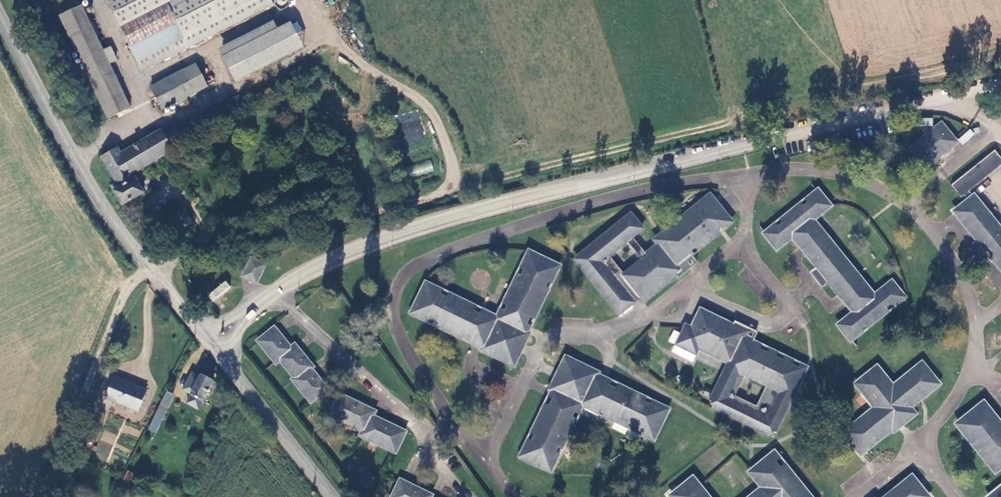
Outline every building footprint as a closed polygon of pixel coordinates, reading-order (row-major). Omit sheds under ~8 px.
[(271,0),(106,0),(105,1),(137,62),(159,51),(164,60),(272,3),(271,0)] [(102,52),(80,6),(59,17),(108,118),(130,108),(108,63),(115,59),(110,48),(102,52)] [(290,22),(223,57),(236,81),(302,46),(290,22)] [(207,86),(195,64),(150,87),(162,110),(207,86)] [(403,112),(400,138),(419,140),(422,114),(403,112)] [(161,131),(160,130),(121,154),(117,148),(101,158),(116,183),(111,186),(122,206),(144,193),(133,175),(173,151),(172,150),(182,144),(170,125),(161,131)] [(941,126),(912,149),(925,166),(938,156),(937,154),(946,147),(948,148),(954,142),(941,126)] [(952,186),(961,197),(964,195),(969,191),(1000,166),(1000,159),(995,151),(952,186)] [(406,166),(409,177),(433,171),(430,160),(406,166)] [(969,191),(964,195),(969,202),(974,198),(969,191)] [(776,225),(765,234),(776,248),(788,239),(786,238),(791,235),(856,314),(851,318),(850,316),(839,325),(850,339),(862,330),(860,328),(865,325),(866,327),(887,310),(885,309),(890,305),(892,306),(903,297),(892,284),(880,292),(881,294),(875,299),(811,219),(817,214),(818,215),(829,206),(817,192),(806,201),(807,203),(803,206),(801,205),(781,221),(782,223),(777,227),(776,225)] [(591,244),(593,247),(587,252),(585,249),(577,255),(579,258),(577,260),(579,262),(576,264),(583,272),(585,270),(590,276),(587,278),(594,286),(596,284),(601,290),(598,292),(605,299),(607,297),(612,303),(609,305),(616,313),(618,312),(621,315),(632,306),(629,302),(637,296),(642,301),(647,298),(645,296),(651,291),(653,293),(661,287),(659,285),(665,280),(666,282),(676,275),(678,278),(689,269),(681,259),(689,253),(699,245),(701,246),(719,232),(718,230),(729,221),(710,197),(702,203),(700,201),(687,211),(689,214),(667,231),(671,236),(660,245),(647,256),(633,239),(643,231),(639,227),(641,225),(635,217),(633,219),(631,217),(628,219),(626,216),(618,222),(620,225),(614,230),(612,227),(605,233),(607,236),(601,241),(599,238),(591,244)] [(974,198),(969,202),(956,212),(1000,269),(1000,232),(974,198)] [(196,231),(184,209),(172,216),(183,238),(196,231)] [(660,245),(671,236),(667,231),(656,240),(660,245)] [(697,263),(689,253),(681,259),(689,269),(697,263)] [(542,260),(529,254),(521,271),(523,272),(521,277),(519,276),(506,303),(509,304),(502,320),(503,322),(501,326),(474,312),(475,310),(448,296),(446,298),(441,295),(442,293),(426,286),(412,314),(429,322),(430,320),(435,323),(434,325),(461,337),(462,334),(490,348),(491,347),(495,349),(492,355),(513,365),(518,354),(513,352),(531,315),(534,316),(547,289),(545,288),(547,283),(549,284),(557,267),(544,261),(544,263),(541,261),(542,260)] [(263,267),(252,262),(244,277),(255,283),(263,267)] [(207,294),(213,301),(231,287),(225,280),(207,294)] [(751,346),(741,341),(747,328),(735,322),(732,327),(701,312),(693,329),(685,325),(675,345),(696,355),(699,348),(727,362),(740,368),(735,378),(725,373),(723,377),(720,376),(716,385),(719,387),(716,393),(712,392),(708,401),(711,402),(710,405),(712,406),(711,409),(720,414),(721,411),(728,414),(726,417),(736,422),(737,418),(744,422),(742,425),(751,429),(753,426),(760,430),(758,433),(767,437),(769,434),(771,435),(772,433),(775,435),(780,425),(777,424),(780,417),(783,419),(788,410),(785,408),(804,370),(799,367),(798,369),(791,366),(792,364),(783,359),(782,361),(776,358),(777,356),(767,351),(766,353),(760,350),(761,348),(752,344),(751,346)] [(758,333),(747,328),(741,341),(751,346),(752,344),(758,333)] [(274,331),(260,342),(271,355),(272,355),(277,361),(280,359),(291,373),(293,372),(297,378),(294,381),(306,396),(307,395),(311,400),(325,389),(321,384),(319,385),(317,382),(318,381),(308,370),(311,367),(306,361),(305,363),(302,360),(303,359),(294,347),(290,350),(285,345),(284,345),(282,343),(283,342),(274,331)] [(545,408),(522,457),(550,471),(573,422),(570,420),(578,405),(577,404),(578,400),(606,414),(605,416),(652,439),(667,411),(619,388),(617,390),(589,377),(588,378),(584,376),(587,370),(566,360),(561,371),(565,373),(548,410),(545,408)] [(740,368),(727,362),(720,376),(723,377),(725,373),(735,378),(740,368)] [(937,385),(921,365),(892,388),(877,369),(857,385),(876,408),(864,418),(865,419),(860,423),(859,422),(850,429),(852,431),(846,435),(851,442),(852,442),(853,442),(852,443),(853,443),(854,444),(853,445),(859,452),(865,447),(866,448),(875,441),(874,440),(879,436),(880,437),(892,428),(889,424),(937,385)] [(192,373),(182,391),(203,402),(213,382),(201,375),(200,377),(192,373)] [(105,398),(111,400),(137,411),(145,391),(113,378),(105,398)] [(165,395),(155,413),(163,416),(171,398),(165,395)] [(362,437),(395,452),(404,434),(388,426),(387,428),(377,423),(378,422),(371,418),(373,413),(365,409),(365,411),(354,406),(355,404),(340,397),(331,416),(364,431),(362,437)] [(958,425),(988,463),(990,461),(997,469),(1000,466),(1000,426),(983,404),(958,425)] [(155,433),(163,416),(155,413),(148,429),(155,433)] [(784,466),(780,468),(771,457),(761,465),(761,466),(759,466),(759,468),(758,467),(751,473),(763,488),(752,496),(809,496),(784,466)] [(79,464),(70,460),(64,475),(73,479),(79,464)] [(128,470),(123,481),(126,483),(130,484),(135,474),(128,470)] [(920,489),(919,490),(918,487),(912,479),(889,496),(927,496),(920,489)] [(692,480),(683,487),(683,488),(682,488),(681,489),(680,490),(672,496),(706,496),(692,480)] [(417,491),(416,493),(406,488),(407,487),(401,483),(394,496),(430,496),(417,491)] [(990,496),(1000,496),(1000,488),(990,496)]
